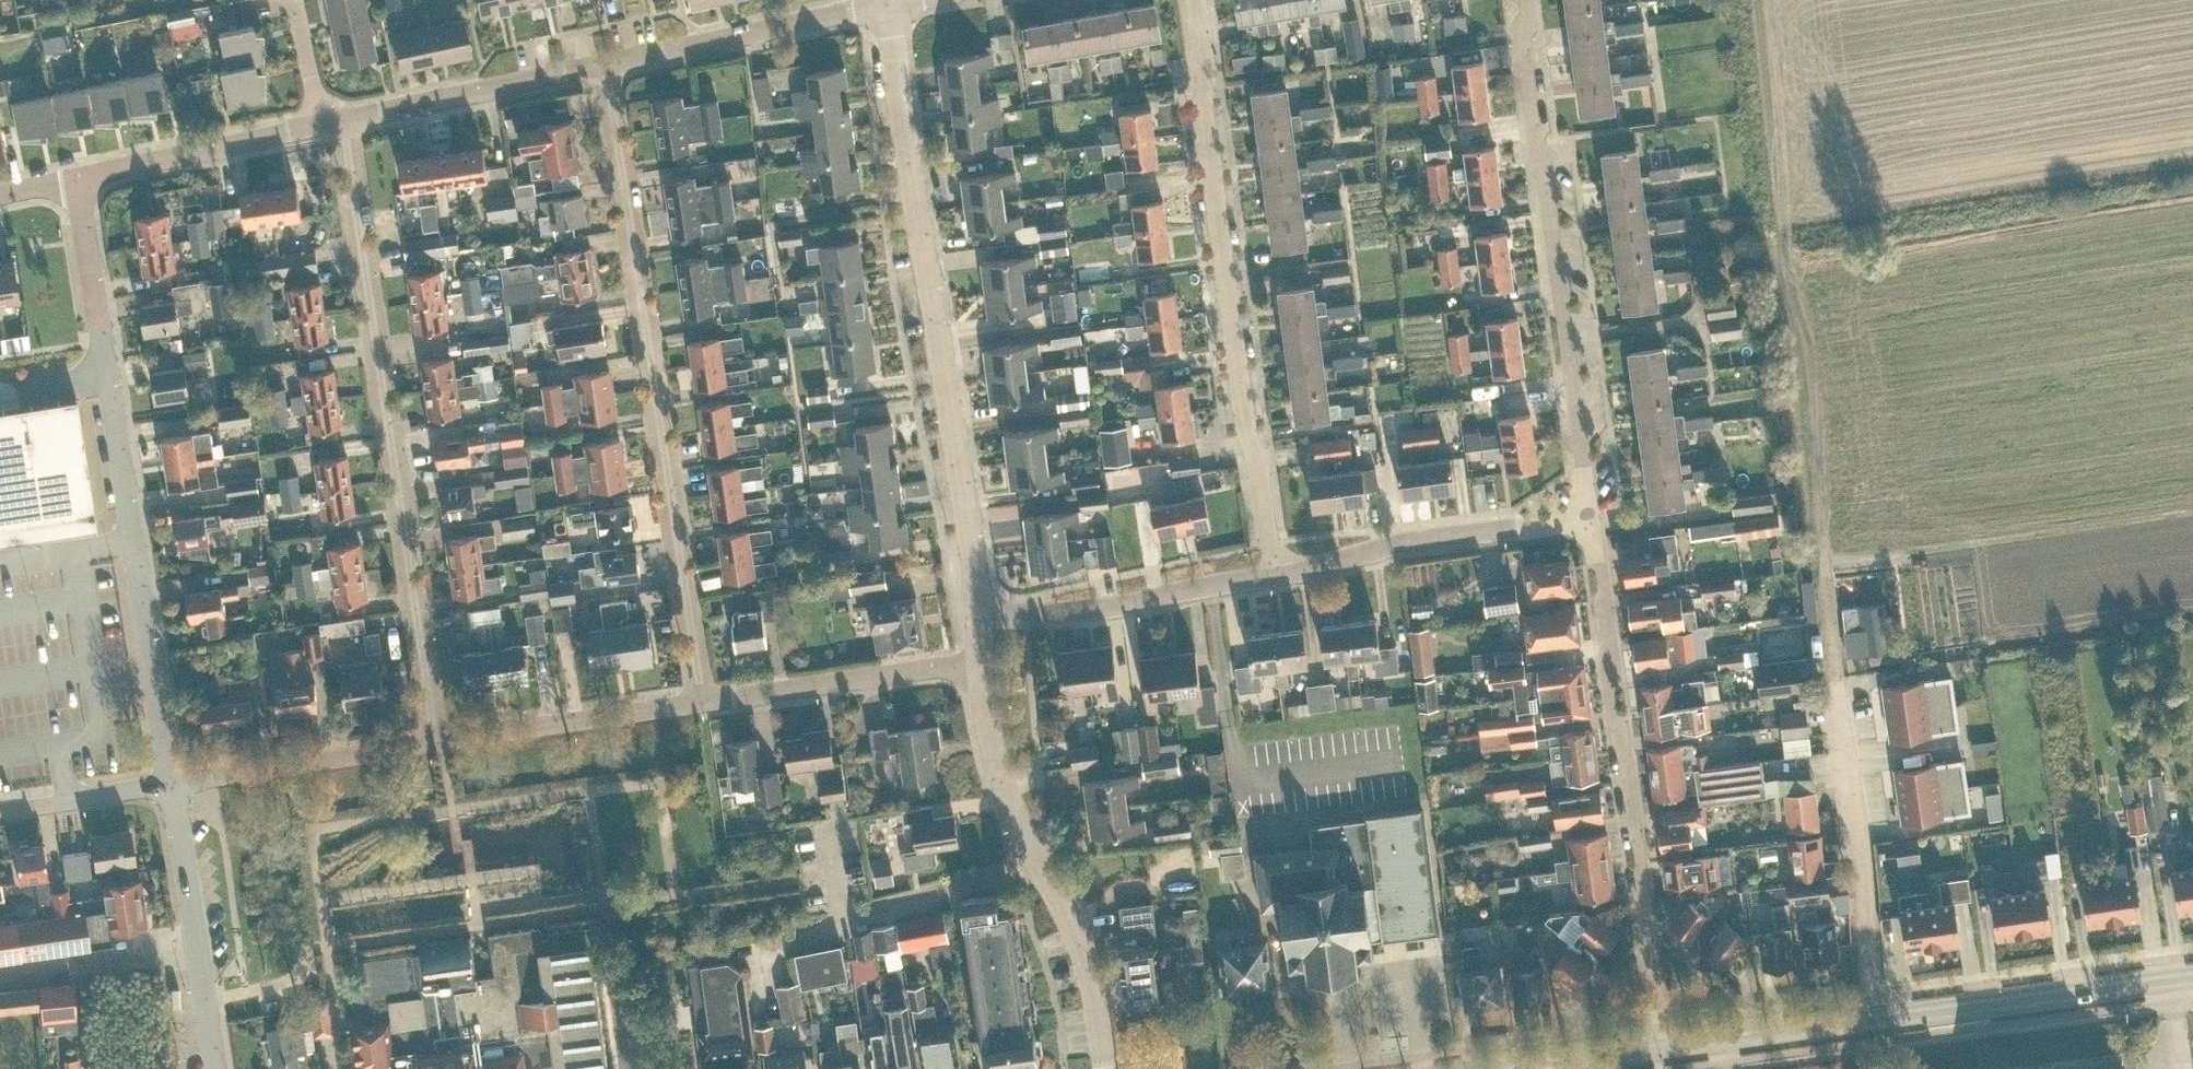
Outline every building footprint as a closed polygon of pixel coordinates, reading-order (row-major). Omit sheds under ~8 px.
[(366,23),(361,0),(325,0),(332,30),(366,23)] [(400,0),(385,0),(386,8),(401,5),(400,0)] [(503,11),(500,0),(476,0),(479,16),(503,11)] [(526,6),(524,0),(500,0),(503,11),(526,6)] [(1271,31),(1265,0),(1238,0),(1242,20),(1255,18),(1258,33),(1271,31)] [(1293,11),(1291,0),(1265,0),(1271,31),(1280,29),(1278,14),(1293,11)] [(1318,7),(1317,0),(1291,0),(1293,11),(1307,9),(1310,24),(1322,22),(1319,7),(1318,7)] [(1401,0),(1389,0),(1391,10),(1402,8),(1401,0)] [(1569,10),(1601,5),(1601,0),(1567,0),(1569,10)] [(1132,39),(1158,34),(1152,3),(1126,8),(1132,39)] [(1613,19),(1603,20),(1601,5),(1569,10),(1572,35),(1615,29),(1614,26),(1614,23),(1613,19)] [(190,7),(164,13),(168,28),(193,21),(190,7)] [(1107,44),(1132,39),(1126,8),(1101,13),(1107,44)] [(1082,48),(1107,44),(1101,13),(1076,17),(1082,48)] [(163,25),(162,14),(149,16),(150,27),(163,25)] [(1445,31),(1467,27),(1465,14),(1443,17),(1445,31)] [(1358,16),(1342,19),(1348,57),(1364,54),(1358,16)] [(1067,51),(1082,48),(1076,17),(1051,22),(1057,53),(1056,53),(1058,64),(1059,64),(1065,96),(1075,94),(1067,51)] [(1628,21),(1630,32),(1631,32),(1644,30),(1642,19),(1628,21)] [(434,62),(469,55),(462,20),(427,27),(434,62)] [(1414,20),(1403,22),(1405,37),(1415,36),(1414,20)] [(1615,29),(1616,34),(1630,32),(1628,21),(1614,23),(1614,26),(1615,29)] [(1056,53),(1057,53),(1051,22),(1025,26),(1031,58),(1046,55),(1054,98),(1065,96),(1059,64),(1058,64),(1056,53)] [(1405,37),(1403,22),(1392,24),(1394,39),(1405,37)] [(339,65),(373,58),(366,23),(332,30),(339,65)] [(263,62),(263,46),(257,46),(252,25),(217,33),(225,69),(254,63),(254,64),(260,63),(260,62),(263,62)] [(63,26),(41,29),(43,40),(64,37),(63,26)] [(399,70),(434,62),(427,27),(392,35),(399,70)] [(1616,34),(1615,29),(1605,31),(1572,35),(1576,61),(1608,56),(1606,42),(1616,40),(1616,34)] [(1012,31),(999,33),(1001,47),(1014,45),(1012,31)] [(1325,46),(1327,61),(1337,59),(1336,44),(1325,46)] [(1163,46),(1151,48),(1153,63),(1165,61),(1163,46)] [(1327,61),(1325,46),(1314,47),(1316,62),(1327,61)] [(1273,53),(1275,67),(1286,65),(1284,51),(1273,53)] [(943,97),(979,92),(976,68),(994,65),(992,52),(946,58),(947,70),(940,72),(943,97)] [(1109,55),(1112,70),(1123,68),(1121,53),(1109,55)] [(1275,67),(1273,53),(1262,54),(1264,68),(1275,67)] [(1101,72),(1112,70),(1109,55),(1099,57),(1101,72)] [(1242,69),(1241,55),(1232,56),(1234,70),(1242,69)] [(1612,82),(1612,81),(1608,56),(1576,61),(1579,86),(1612,82)] [(1458,91),(1487,88),(1484,62),(1455,65),(1458,91)] [(258,83),(254,64),(254,63),(225,69),(218,70),(226,108),(261,100),(264,99),(264,83),(258,83)] [(1375,66),(1374,66),(1378,99),(1395,97),(1390,64),(1375,66)] [(795,105),(841,99),(839,87),(847,86),(844,68),(809,73),(811,90),(793,92),(795,105)] [(134,76),(121,79),(129,114),(129,116),(146,116),(146,110),(155,108),(166,106),(158,71),(134,76)] [(1635,73),(1636,84),(1651,82),(1649,71),(1635,73)] [(1621,80),(1622,85),(1636,84),(1635,73),(1621,74),(1621,80)] [(774,106),(770,74),(754,76),(759,108),(774,106)] [(1420,96),(1438,94),(1435,75),(1418,78),(1420,96)] [(205,87),(203,77),(189,79),(191,90),(205,87)] [(7,78),(0,80),(0,93),(10,91),(7,78)] [(121,79),(85,87),(93,122),(93,125),(109,125),(109,118),(119,116),(129,114),(121,79)] [(1623,92),(1622,85),(1621,80),(1612,81),(1612,82),(1579,86),(1583,112),(1615,108),(1613,93),(1623,92)] [(85,87),(49,95),(57,130),(57,132),(73,132),(73,126),(83,124),(93,122),(85,87)] [(1462,117),(1491,114),(1487,88),(1458,91),(1462,117)] [(1291,116),(1291,113),(1288,90),(1256,94),(1259,120),(1291,116)] [(954,121),(1000,115),(998,98),(980,100),(979,92),(943,97),(944,106),(952,105),(954,121)] [(1423,114),(1440,112),(1438,94),(1420,96),(1423,114)] [(49,95),(12,103),(20,138),(20,137),(21,140),(37,141),(36,134),(47,132),(57,130),(49,95)] [(658,127),(720,117),(717,99),(682,105),(681,95),(654,99),(658,127)] [(817,132),(853,127),(850,109),(843,110),(841,99),(795,105),(797,118),(815,116),(817,132)] [(530,120),(527,103),(503,108),(507,125),(530,120)] [(1314,105),(1315,116),(1330,115),(1329,103),(1314,105)] [(1301,111),(1302,118),(1315,116),(1314,105),(1301,107),(1301,108),(1301,111)] [(1103,142),(1154,135),(1150,108),(1120,112),(1123,133),(1117,134),(1114,129),(1102,131),(1103,142)] [(1259,120),(1263,145),(1294,141),(1293,128),(1303,126),(1302,118),(1301,111),(1291,113),(1291,116),(1259,120)] [(984,126),(1002,124),(1000,115),(954,121),(955,129),(947,130),(950,148),(986,143),(984,126)] [(688,140),(722,135),(720,117),(658,127),(662,154),(689,150),(688,140)] [(542,149),(576,144),(572,119),(526,126),(529,145),(541,143),(542,149)] [(802,164),(849,157),(847,145),(855,144),(853,127),(817,132),(819,148),(800,151),(802,164)] [(1127,166),(1157,161),(1154,135),(1103,142),(1105,152),(1117,151),(1119,146),(1125,145),(1127,166)] [(1451,154),(1449,137),(1424,140),(1426,157),(1451,154)] [(1298,167),(1298,166),(1294,141),(1263,145),(1266,171),(1298,167)] [(1014,153),(1013,142),(995,145),(996,156),(1014,153)] [(533,173),(579,167),(576,144),(542,149),(543,154),(531,156),(533,173)] [(1470,177),(1499,173),(1495,147),(1466,151),(1468,163),(1469,174),(1470,177)] [(461,184),(488,181),(484,148),(456,152),(461,184)] [(1608,181),(1640,176),(1636,150),(1604,154),(1608,181)] [(434,188),(461,184),(456,152),(430,156),(434,188)] [(1336,154),(1321,156),(1322,168),(1337,166),(1337,169),(1352,168),(1351,159),(1336,160),(1336,154)] [(430,156),(402,159),(408,206),(419,204),(418,190),(434,188),(430,156)] [(1322,168),(1321,156),(1307,158),(1308,165),(1310,164),(1310,169),(1322,168)] [(826,191),(861,186),(858,168),(851,169),(849,157),(802,164),(803,177),(823,174),(826,191)] [(1432,181),(1448,179),(1446,161),(1429,163),(1432,181)] [(1457,176),(1469,174),(1468,163),(1455,165),(1457,176)] [(1309,169),(1310,169),(1310,164),(1308,165),(1298,166),(1298,167),(1266,171),(1269,196),(1301,192),(1299,177),(1310,175),(1309,169)] [(1664,166),(1665,177),(1680,175),(1679,164),(1664,166)] [(1664,166),(1650,167),(1651,179),(1665,177),(1664,166)] [(1123,168),(1105,170),(1107,186),(1125,184),(1123,168)] [(965,205),(1003,200),(1001,183),(1016,181),(1014,171),(961,178),(965,205)] [(1473,203),(1502,199),(1499,173),(1470,177),(1473,203)] [(670,207),(732,198),(729,179),(694,185),(692,176),(666,180),(670,207)] [(1612,206),(1644,202),(1640,176),(1608,181),(1612,206)] [(517,195),(537,192),(535,178),(515,181),(517,195)] [(1434,199),(1450,197),(1448,179),(1432,181),(1434,199)] [(274,221),(302,217),(297,186),(270,190),(274,221)] [(1161,200),(1152,202),(1150,188),(1119,192),(1121,206),(1132,205),(1134,219),(1113,222),(1115,234),(1165,227),(1161,200)] [(247,225),(274,221),(270,190),(242,194),(247,225)] [(539,205),(537,192),(517,195),(519,208),(539,205)] [(1304,217),(1301,192),(1269,196),(1272,221),(1304,217)] [(781,212),(810,209),(809,193),(779,196),(781,212)] [(543,214),(539,214),(542,233),(554,231),(553,224),(583,220),(586,219),(582,194),(542,200),(541,200),(543,214)] [(506,216),(519,214),(516,197),(486,201),(488,214),(506,212),(506,216)] [(700,220),(735,215),(732,198),(670,207),(674,233),(701,229),(700,220)] [(968,233),(1021,226),(1020,215),(1005,217),(1003,200),(965,205),(968,233)] [(1615,232),(1647,227),(1659,225),(1660,230),(1673,228),(1672,217),(1658,219),(1657,214),(1645,216),(1644,202),(1612,206),(1615,232)] [(226,234),(222,206),(205,209),(210,237),(226,234)] [(1342,206),(1327,208),(1327,209),(1328,213),(1329,219),(1343,218),(1342,206)] [(1315,211),(1315,215),(1316,221),(1329,219),(1328,213),(1327,209),(1327,208),(1314,209),(1315,211)] [(210,237),(205,209),(186,212),(190,240),(210,237)] [(141,245),(173,240),(187,238),(186,229),(172,231),(169,212),(137,217),(141,245)] [(437,227),(435,212),(422,214),(424,229),(437,227)] [(1316,221),(1315,215),(1304,217),(1272,221),(1276,247),(1308,243),(1306,229),(1317,228),(1316,221)] [(1672,217),(1673,228),(1687,226),(1686,215),(1672,217)] [(1067,233),(1065,219),(1037,223),(1039,237),(1067,233)] [(317,227),(313,238),(321,241),(325,229),(317,227)] [(803,242),(801,227),(778,230),(780,244),(803,242)] [(1139,258),(1169,254),(1165,227),(1115,234),(1116,244),(1128,243),(1130,238),(1136,237),(1139,258)] [(1619,257),(1651,253),(1647,227),(1615,232),(1619,257)] [(1481,262),(1510,258),(1507,232),(1477,236),(1481,262)] [(442,252),(458,250),(456,234),(440,236),(442,252)] [(1042,255),(1069,252),(1066,235),(1039,239),(1042,255)] [(408,257),(442,252),(440,236),(406,240),(408,257)] [(210,237),(190,240),(193,256),(212,253),(210,237)] [(173,240),(141,245),(145,273),(177,268),(173,240)] [(823,279),(863,274),(859,241),(806,248),(808,261),(820,259),(823,279)] [(504,284),(594,271),(590,247),(557,253),(558,263),(538,266),(531,260),(501,265),(504,284)] [(1442,267),(1460,265),(1457,247),(1440,249),(1442,267)] [(290,272),(318,267),(316,252),(287,256),(290,272)] [(1653,267),(1651,253),(1619,257),(1622,283),(1654,278),(1664,277),(1665,282),(1680,280),(1678,268),(1664,270),(1663,265),(1653,267)] [(985,289),(1023,284),(1021,267),(1036,265),(1034,254),(981,262),(985,289)] [(262,276),(290,272),(287,256),(259,260),(260,265),(261,274),(262,276)] [(683,288),(745,279),(742,261),(706,266),(705,257),(679,261),(683,288)] [(1485,288),(1514,284),(1510,258),(1481,262),(1485,288)] [(18,301),(12,260),(0,262),(0,304),(18,301)] [(1350,279),(1348,264),(1322,268),(1324,283),(1350,279)] [(260,265),(249,266),(250,276),(261,274),(260,265)] [(1444,285),(1462,283),(1460,265),(1442,267),(1444,285)] [(1678,268),(1680,280),(1695,278),(1693,266),(1678,268)] [(414,304),(444,299),(439,271),(409,276),(414,304)] [(564,299),(598,294),(594,271),(504,284),(507,302),(538,297),(540,293),(562,289),(564,299)] [(465,293),(482,291),(479,273),(463,276),(465,293)] [(824,311),(867,305),(863,274),(823,279),(825,298),(822,299),(824,311)] [(1626,309),(1658,305),(1654,278),(1622,283),(1626,309)] [(234,312),(229,279),(208,282),(213,316),(234,312)] [(712,301),(747,296),(745,279),(683,288),(687,314),(713,311),(712,301)] [(177,313),(206,309),(202,282),(172,287),(174,300),(141,305),(145,331),(179,326),(177,313)] [(265,295),(263,282),(252,284),(254,296),(265,295)] [(294,315),(325,310),(320,283),(290,288),(294,315)] [(988,317),(1041,310),(1040,299),(1025,301),(1023,284),(985,289),(988,317)] [(1327,300),(1316,301),(1314,287),(1282,291),(1286,318),(1328,312),(1328,305),(1327,300)] [(1078,316),(1074,290),(1050,293),(1054,320),(1078,316)] [(468,311),(485,308),(482,291),(465,293),(468,311)] [(1126,314),(1127,325),(1178,317),(1174,291),(1144,295),(1147,316),(1141,317),(1138,312),(1126,314)] [(817,297),(808,298),(810,310),(818,309),(817,297)] [(418,332),(448,327),(444,299),(414,304),(418,332)] [(1736,314),(1734,299),(1706,302),(1708,318),(1736,314)] [(257,320),(273,318),(271,302),(254,304),(257,320)] [(1342,315),(1356,313),(1354,302),(1340,304),(1340,305),(1342,315)] [(1340,305),(1340,304),(1328,305),(1328,312),(1328,316),(1330,316),(1342,315),(1340,305)] [(831,343),(872,337),(867,305),(824,311),(826,325),(829,324),(831,343)] [(298,342),(329,338),(325,310),(294,315),(298,342)] [(1329,324),(1328,316),(1328,312),(1317,314),(1286,318),(1289,343),(1320,339),(1319,325),(1329,324)] [(799,333),(798,314),(785,316),(786,334),(799,333)] [(1742,335),(1739,316),(1708,321),(1711,340),(1742,335)] [(1151,348),(1181,344),(1178,317),(1127,325),(1114,326),(1114,324),(1083,329),(1085,342),(1129,335),(1141,333),(1143,329),(1149,328),(1151,348)] [(1492,348),(1522,344),(1518,317),(1489,321),(1492,348)] [(259,337),(275,335),(273,318),(257,320),(259,337)] [(530,335),(537,334),(535,320),(512,323),(515,347),(532,345),(530,335)] [(563,355),(606,348),(602,321),(558,328),(548,330),(550,343),(561,341),(563,355)] [(1052,346),(1082,342),(1079,322),(1050,325),(1052,346)] [(1453,353),(1470,351),(1467,333),(1451,335),(1453,353)] [(465,352),(491,348),(489,335),(463,340),(465,352)] [(695,365),(722,361),(720,350),(744,347),(742,336),(718,339),(718,337),(692,341),(695,365)] [(832,376),(876,370),(872,337),(831,343),(834,362),(830,363),(832,376)] [(1324,365),(1323,364),(1320,339),(1289,343),(1292,369),(1324,365)] [(987,376),(1026,371),(1024,354),(1038,352),(1037,341),(984,349),(987,376)] [(1496,374),(1526,370),(1522,344),(1492,348),(1496,374)] [(1635,379),(1667,375),(1664,348),(1631,353),(1635,379)] [(185,377),(206,374),(203,350),(183,353),(185,366),(152,371),(156,398),(188,394),(185,377)] [(1455,371),(1472,369),(1470,351),(1453,353),(1455,371)] [(1361,353),(1347,355),(1347,356),(1348,366),(1363,364),(1361,353)] [(1123,371),(1121,355),(1095,359),(1097,374),(1123,371)] [(1335,358),(1336,362),(1334,362),(1335,368),(1348,366),(1347,356),(1347,355),(1335,357),(1335,358)] [(454,357),(423,362),(427,391),(459,386),(458,385),(478,382),(478,383),(495,380),(493,362),(476,364),(476,371),(462,373),(463,375),(457,376),(456,367),(454,357)] [(528,369),(526,359),(514,361),(516,371),(528,369)] [(726,382),(748,379),(746,366),(723,370),(722,361),(695,365),(699,389),(726,384),(726,382)] [(1336,376),(1335,368),(1334,362),(1323,364),(1324,365),(1292,369),(1295,395),(1327,391),(1325,377),(1336,376)] [(1691,364),(1692,375),(1707,373),(1705,362),(1691,364)] [(1678,377),(1692,375),(1691,364),(1676,366),(1678,377)] [(1187,383),(1168,385),(1166,369),(1146,371),(1146,367),(1123,370),(1124,378),(1139,376),(1140,389),(1157,386),(1160,408),(1154,409),(1151,404),(1138,405),(1140,416),(1191,409),(1187,383)] [(546,402),(614,392),(611,369),(575,374),(577,384),(562,386),(561,382),(543,385),(546,402)] [(293,404),(338,397),(333,370),(302,375),(305,392),(291,395),(293,404)] [(764,374),(765,383),(783,381),(781,371),(764,374)] [(991,404),(1044,397),(1042,386),(1028,388),(1026,371),(987,376),(991,404)] [(1638,405),(1671,400),(1667,375),(1635,379),(1638,405)] [(495,380),(478,383),(480,392),(480,398),(498,396),(495,380)] [(459,386),(427,391),(431,417),(462,413),(460,395),(480,392),(478,383),(478,382),(458,385),(459,386)] [(808,401),(830,399),(828,384),(806,386),(808,401)] [(286,404),(284,387),(267,389),(270,407),(286,404)] [(1090,405),(1088,388),(1056,392),(1058,409),(1090,405)] [(1339,401),(1328,402),(1327,391),(1295,395),(1298,421),(1330,417),(1330,416),(1341,415),(1339,401)] [(582,420),(617,415),(614,392),(546,402),(549,420),(567,418),(567,413),(580,411),(582,420)] [(311,430),(342,425),(338,397),(293,404),(294,413),(308,411),(311,430)] [(50,536),(34,434),(80,427),(75,398),(0,410),(0,543),(50,536)] [(705,428),(732,424),(731,414),(753,411),(752,400),(729,404),(729,401),(702,405),(705,428)] [(1698,415),(1684,417),(1683,412),(1673,413),(1671,400),(1638,405),(1642,430),(1674,426),(1685,425),(1685,429),(1700,427),(1698,415)] [(1355,413),(1353,402),(1340,404),(1342,415),(1355,413)] [(289,421),(286,404),(270,407),(272,424),(289,421)] [(221,426),(251,421),(249,405),(219,409),(221,426)] [(1092,421),(1090,407),(1059,411),(1061,425),(1092,421)] [(835,422),(833,408),(807,411),(808,426),(835,422)] [(1165,440),(1194,436),(1191,409),(1140,416),(1141,427),(1152,425),(1155,419),(1162,418),(1165,440)] [(1414,423),(1412,410),(1394,412),(1394,413),(1378,415),(1381,446),(1399,444),(1397,425),(1414,423)] [(1713,413),(1698,415),(1700,427),(1714,425),(1713,413)] [(1484,447),(1535,440),(1531,414),(1501,418),(1503,439),(1497,440),(1496,435),(1483,437),(1484,447)] [(521,417),(499,421),(501,432),(503,445),(524,442),(522,428),(521,417)] [(1124,425),(1123,417),(1099,420),(1104,465),(1132,461),(1127,425),(1124,425)] [(843,458),(889,452),(887,441),(895,440),(892,422),(856,426),(858,444),(841,446),(843,458)] [(735,445),(758,442),(756,430),(733,433),(732,424),(705,428),(708,452),(735,448),(735,445)] [(1642,430),(1645,456),(1678,452),(1676,436),(1686,434),(1685,429),(1685,425),(1674,426),(1642,430)] [(1007,460),(1046,455),(1044,438),(1058,436),(1057,426),(1004,433),(1007,460)] [(1429,493),(1455,490),(1451,457),(1436,459),(1435,443),(1441,442),(1439,427),(1421,429),(1429,493)] [(1361,431),(1363,448),(1377,446),(1375,429),(1361,431)] [(1403,496),(1429,493),(1421,429),(1404,431),(1405,447),(1411,446),(1413,462),(1399,464),(1403,496)] [(193,433),(163,437),(167,463),(214,456),(212,446),(210,430),(193,433)] [(471,448),(487,445),(485,433),(437,440),(441,466),(473,461),(471,448)] [(556,470),(624,460),(621,437),(585,442),(587,452),(573,454),(572,450),(554,453),(556,470)] [(1468,449),(1484,447),(1483,437),(1466,439),(1468,449)] [(1334,456),(1353,454),(1351,438),(1332,441),(1334,456)] [(1508,471),(1538,467),(1535,440),(1484,447),(1485,457),(1499,455),(1498,451),(1505,450),(1508,471)] [(1317,458),(1334,456),(1332,441),(1316,443),(1317,458)] [(528,463),(525,442),(502,446),(505,466),(528,463)] [(864,485),(900,481),(898,463),(890,464),(889,452),(843,458),(844,472),(862,470),(864,485)] [(1678,452),(1645,456),(1649,482),(1681,478),(1692,476),(1693,476),(1694,480),(1707,478),(1706,470),(1706,467),(1692,468),(1691,462),(1679,463),(1678,452)] [(1011,488),(1064,481),(1062,470),(1048,472),(1046,455),(1007,460),(1011,488)] [(214,456),(167,463),(170,487),(200,482),(201,487),(218,484),(215,466),(214,456)] [(1174,475),(1201,472),(1199,456),(1172,459),(1174,475)] [(320,488),(351,484),(347,457),(316,461),(320,488)] [(592,489),(627,484),(624,460),(556,470),(559,488),(578,485),(577,480),(591,478),(592,489)] [(530,481),(527,464),(494,469),(496,486),(530,481)] [(714,493),(741,489),(740,479),(763,476),(761,465),(738,469),(738,466),(711,469),(714,493)] [(1720,465),(1706,467),(1706,470),(1707,478),(1721,476),(1720,465)] [(1376,467),(1362,469),(1365,490),(1378,488),(1376,467)] [(1366,501),(1365,490),(1362,469),(1336,472),(1340,504),(1366,501)] [(1314,507),(1340,504),(1336,472),(1310,476),(1314,507)] [(283,493),(299,490),(296,473),(280,476),(283,493)] [(1100,488),(1097,473),(1071,477),(1073,492),(1100,488)] [(260,494),(257,475),(226,479),(228,498),(260,494)] [(1694,480),(1693,476),(1692,476),(1681,478),(1649,482),(1652,508),(1684,504),(1682,486),(1694,485),(1694,480)] [(1184,530),(1210,525),(1204,494),(1183,499),(1182,493),(1187,491),(1184,477),(1174,479),(1184,530)] [(1159,536),(1184,530),(1174,479),(1163,481),(1166,497),(1171,495),(1173,501),(1152,506),(1159,536)] [(850,516),(896,510),(895,499),(902,498),(900,481),(864,485),(866,501),(849,503),(850,516)] [(474,496),(487,494),(485,482),(441,489),(446,517),(477,512),(474,496)] [(324,515),(355,511),(351,484),(320,488),(320,489),(305,491),(307,499),(321,497),(324,515)] [(744,510),(767,507),(766,495),(742,498),(741,489),(714,493),(717,516),(745,513),(744,510)] [(286,510),(302,507),(299,490),(283,493),(286,510)] [(1082,509),(1108,506),(1106,492),(1080,495),(1082,509)] [(1773,508),(1771,492),(1731,498),(1733,513),(1773,508)] [(236,524),(266,520),(263,496),(233,501),(236,524)] [(800,497),(786,499),(788,514),(802,512),(800,497)] [(824,515),(823,502),(809,503),(811,516),(824,515)] [(601,536),(634,531),(630,504),(597,509),(597,508),(574,511),(576,523),(599,520),(601,536)] [(908,539),(907,536),(906,522),(898,523),(896,510),(850,516),(852,529),(870,527),(871,535),(872,544),(908,539)] [(1065,539),(1065,536),(1063,523),(1078,521),(1076,510),(1024,517),(1027,544),(1065,539)] [(806,512),(794,514),(797,532),(808,530),(806,512)] [(1781,531),(1778,512),(1733,520),(1736,538),(1781,531)] [(206,528),(221,526),(220,513),(175,520),(179,546),(181,545),(182,551),(176,551),(176,552),(212,556),(212,554),(208,554),(207,542),(209,542),(206,528)] [(536,533),(533,514),(501,518),(504,538),(536,533)] [(772,539),(772,536),(771,527),(748,531),(748,528),(721,532),(724,555),(751,552),(749,542),(772,539)] [(1626,585),(1671,579),(1670,568),(1679,567),(1675,531),(1648,534),(1651,557),(1623,561),(1626,585)] [(497,548),(495,536),(495,533),(451,540),(455,566),(483,561),(482,550),(497,548)] [(1114,564),(1111,536),(1110,533),(1095,535),(1099,566),(1114,564)] [(571,551),(569,538),(543,542),(545,556),(571,551)] [(1067,556),(1065,539),(1027,544),(1031,572),(1054,569),(1056,578),(1085,575),(1083,554),(1067,556)] [(319,577),(364,571),(360,543),(330,547),(332,565),(318,567),(319,577)] [(596,565),(582,567),(585,585),(642,578),(638,552),(619,555),(618,544),(593,548),(596,565)] [(1769,546),(1771,558),(1781,557),(1782,556),(1780,545),(1769,546)] [(854,564),(852,547),(820,551),(823,568),(854,564)] [(270,550),(257,552),(258,563),(272,561),(270,550)] [(754,572),(777,569),(775,557),(752,561),(751,552),(724,555),(727,579),(754,575),(754,572)] [(1781,557),(1771,558),(1774,572),(1783,570),(1781,557)] [(258,563),(248,564),(250,582),(277,579),(275,561),(272,561),(258,563)] [(459,596),(504,589),(502,576),(486,578),(483,561),(455,566),(459,596)] [(1547,596),(1573,592),(1569,561),(1540,565),(1540,562),(1523,564),(1528,602),(1547,600),(1547,596)] [(311,563),(295,565),(297,581),(313,578),(312,569),(311,563)] [(853,594),(853,592),(887,587),(884,566),(849,571),(849,573),(828,576),(831,598),(853,594)] [(549,595),(545,567),(529,569),(531,581),(520,583),(522,599),(549,595)] [(364,571),(320,577),(320,583),(321,586),(335,584),(338,603),(368,598),(364,571)] [(313,578),(297,581),(300,597),(315,595),(314,584),(313,578)] [(552,603),(576,599),(573,578),(549,582),(552,603)] [(1736,592),(1734,578),(1700,582),(1702,597),(1736,592)] [(192,620),(202,618),(204,634),(228,631),(223,599),(240,597),(238,586),(188,594),(192,620)] [(740,590),(742,608),(731,609),(734,623),(737,647),(767,643),(764,618),(777,616),(773,586),(740,590)] [(1487,611),(1516,607),(1513,586),(1485,590),(1487,611)] [(648,621),(624,625),(623,625),(622,618),(630,613),(628,596),(614,598),(625,664),(654,660),(648,621)] [(877,650),(894,647),(894,649),(923,644),(915,596),(887,600),(887,602),(868,605),(873,631),(874,631),(877,650)] [(596,668),(625,664),(614,598),(600,600),(603,628),(590,630),(596,668)] [(1665,631),(1697,626),(1695,610),(1683,611),(1681,599),(1661,602),(1661,600),(1628,605),(1631,628),(1664,624),(1665,631)] [(1413,617),(1433,614),(1431,600),(1411,603),(1413,617)] [(573,627),(570,601),(551,603),(555,630),(573,627)] [(1868,653),(1892,650),(1891,644),(1886,601),(1857,605),(1842,607),(1844,629),(1843,629),(1846,655),(1868,653)] [(493,625),(505,623),(503,607),(473,611),(475,627),(481,626),(485,652),(468,654),(473,687),(501,683),(493,625)] [(1528,649),(1579,643),(1574,608),(1523,614),(1528,649)] [(547,641),(543,612),(526,614),(530,643),(547,641)] [(324,636),(366,630),(364,617),(322,623),(324,636)] [(1377,675),(1400,672),(1396,646),(1379,648),(1376,621),(1348,625),(1353,659),(1357,659),(1375,657),(1377,675)] [(501,683),(531,679),(526,645),(502,649),(501,645),(507,639),(505,623),(493,625),(501,683)] [(1360,678),(1357,659),(1353,659),(1348,625),(1321,628),(1325,663),(1346,660),(1349,679),(1360,678)] [(1669,659),(1696,656),(1706,655),(1704,634),(1713,633),(1712,625),(1693,627),(1693,629),(1664,633),(1665,638),(1633,641),(1636,667),(1669,664),(1669,659)] [(1408,630),(1415,674),(1434,671),(1428,626),(1408,630)] [(261,671),(255,631),(237,633),(243,674),(261,671)] [(1280,668),(1287,668),(1307,665),(1303,631),(1276,634),(1280,668)] [(307,660),(324,657),(320,632),(305,634),(307,648),(284,652),(289,687),(278,688),(281,712),(320,706),(316,682),(311,683),(307,660)] [(1287,668),(1280,668),(1276,634),(1249,637),(1252,665),(1236,667),(1239,693),(1262,691),(1259,671),(1277,669),(1279,688),(1289,687),(1287,668)] [(226,655),(236,653),(234,640),(224,642),(226,655)] [(2143,657),(2141,642),(2128,644),(2129,659),(2143,657)] [(1891,644),(1892,650),(1868,653),(1869,663),(1901,659),(1899,643),(1891,644)] [(1106,699),(1117,698),(1111,645),(1083,649),(1088,687),(1105,685),(1106,699)] [(1758,663),(1757,648),(1716,654),(1718,669),(1745,666),(1758,663)] [(1072,689),(1088,687),(1083,649),(1057,652),(1063,705),(1074,704),(1072,689)] [(1498,667),(1524,663),(1523,650),(1496,654),(1498,667)] [(1200,723),(1216,721),(1212,686),(1198,688),(1194,652),(1166,656),(1172,694),(1188,692),(1190,706),(1197,705),(1200,723)] [(1155,696),(1172,694),(1166,656),(1139,659),(1146,712),(1157,711),(1155,696)] [(348,706),(385,700),(381,671),(378,672),(376,659),(342,663),(348,706)] [(1798,679),(1796,662),(1755,667),(1759,695),(1799,690),(1798,679)] [(1587,689),(1584,665),(1552,669),(1538,671),(1538,672),(1526,673),(1524,663),(1498,667),(1489,668),(1492,686),(1514,683),(1516,698),(1587,689)] [(1441,707),(1436,675),(1418,678),(1422,710),(1441,707)] [(1885,713),(1955,703),(1951,676),(1881,686),(1885,713)] [(1814,677),(1798,679),(1799,690),(1813,688),(1815,688),(1814,678),(1814,677)] [(254,719),(250,686),(249,678),(228,681),(230,695),(220,696),(221,702),(203,705),(206,726),(226,723),(227,727),(243,725),(242,721),(254,719)] [(1337,707),(1333,680),(1319,682),(1323,709),(1337,707)] [(1642,711),(1706,702),(1703,680),(1682,682),(1682,688),(1671,689),(1671,683),(1639,687),(1642,711)] [(1307,702),(1309,711),(1323,709),(1319,682),(1305,684),(1307,702)] [(1546,720),(1590,714),(1587,689),(1516,698),(1518,713),(1478,718),(1480,734),(1509,730),(1535,727),(1534,719),(1546,718),(1546,720)] [(1795,706),(1813,704),(1811,691),(1793,693),(1795,706)] [(1374,696),(1375,707),(1389,705),(1387,694),(1374,696)] [(1309,711),(1307,702),(1287,705),(1289,717),(1309,714),(1309,711)] [(1642,711),(1645,736),(1709,728),(1706,702),(1642,711)] [(1959,730),(1955,703),(1885,713),(1889,740),(1959,730)] [(1780,724),(1806,721),(1805,708),(1778,710),(1780,724)] [(1806,721),(1780,724),(1781,739),(1808,736),(1806,721)] [(1135,726),(1139,755),(1140,755),(1140,757),(1161,754),(1156,722),(1135,726)] [(931,747),(941,746),(938,725),(888,732),(887,726),(870,728),(874,758),(892,755),(891,750),(900,749),(904,781),(935,776),(931,747)] [(1124,758),(1139,755),(1135,726),(1120,728),(1122,747),(1124,758)] [(1548,737),(1538,738),(1536,738),(1535,727),(1509,730),(1511,747),(1537,744),(1537,745),(1549,744),(1551,759),(1564,758),(1564,757),(1595,753),(1592,729),(1548,735),(1548,737)] [(821,800),(846,796),(841,761),(833,762),(828,728),(811,730),(812,735),(785,739),(789,770),(817,766),(821,800)] [(1122,747),(1120,728),(1112,729),(1115,748),(1122,747)] [(756,802),(781,798),(777,771),(762,773),(757,738),(726,743),(732,787),(753,784),(756,802)] [(1100,763),(1098,744),(1071,747),(1074,767),(1100,763)] [(1650,773),(1707,766),(1705,752),(1694,754),(1693,744),(1680,746),(1680,745),(1647,749),(1650,773)] [(1222,751),(1207,753),(1209,767),(1210,767),(1224,764),(1222,751)] [(1180,771),(1177,753),(1141,758),(1143,776),(1180,771)] [(1553,784),(1598,779),(1595,753),(1564,757),(1564,758),(1551,759),(1550,759),(1553,784)] [(1897,795),(1968,785),(1964,758),(1893,768),(1897,795)] [(1697,791),(1698,803),(1702,803),(1781,793),(1779,777),(1764,779),(1761,759),(1707,766),(1650,773),(1653,799),(1686,795),(1685,792),(1697,791)] [(1087,809),(1125,804),(1122,787),(1137,785),(1135,774),(1083,782),(1087,809)] [(1545,794),(1543,779),(1519,782),(1518,779),(1484,784),(1486,800),(1520,795),(1521,797),(1545,794)] [(1968,785),(1897,795),(1901,823),(1971,812),(1968,785)] [(2148,829),(2163,828),(2158,786),(2143,788),(2148,829)] [(2122,790),(2124,799),(2134,798),(2132,788),(2122,790)] [(1814,791),(1787,794),(1791,831),(1817,829),(1814,791)] [(1556,826),(1604,819),(1600,792),(1552,799),(1556,826)] [(1230,809),(1227,793),(1212,795),(1215,811),(1230,809)] [(1547,807),(1546,794),(1527,796),(1528,809),(1547,807)] [(934,859),(932,848),(958,844),(954,813),(934,816),(932,803),(901,808),(904,821),(913,820),(918,849),(904,851),(906,867),(931,863),(934,859)] [(1704,821),(1702,803),(1698,803),(1698,804),(1691,805),(1691,808),(1660,812),(1661,826),(1657,826),(1660,850),(1692,846),(1689,822),(1704,821)] [(2126,806),(2129,832),(2145,830),(2142,803),(2126,806)] [(1090,836),(1142,829),(1141,818),(1127,820),(1125,804),(1087,809),(1090,836)] [(2002,805),(1988,807),(1989,820),(2003,818),(2002,805)] [(1382,941),(1418,936),(1437,934),(1422,807),(1366,814),(1367,820),(1310,827),(1313,849),(1255,856),(1262,911),(1282,908),(1289,969),(1305,967),(1306,981),(1322,979),(1323,989),(1346,986),(1344,976),(1359,974),(1357,960),(1373,958),(1371,940),(1381,939),(1382,941)] [(1192,834),(1189,818),(1153,824),(1155,839),(1192,834)] [(1552,844),(1550,830),(1518,835),(1520,849),(1552,844)] [(108,864),(133,861),(129,831),(90,836),(94,861),(108,860),(108,864)] [(1555,870),(1609,863),(1605,833),(1567,837),(1570,858),(1554,860),(1555,870)] [(1243,851),(1241,834),(1208,837),(1210,854),(1243,851)] [(1818,836),(1787,838),(1791,877),(1821,874),(1818,836)] [(1898,857),(1920,853),(1917,837),(1895,840),(1898,857)] [(2166,861),(2178,859),(2175,840),(2163,841),(2166,861)] [(41,844),(29,846),(26,842),(18,843),(16,848),(13,848),(19,889),(36,887),(41,918),(68,914),(65,891),(48,894),(41,844)] [(2126,866),(2139,864),(2136,845),(2124,847),(2126,866)] [(2049,863),(2061,863),(2061,847),(2049,847),(2049,863)] [(64,880),(89,876),(85,850),(60,854),(64,880)] [(1225,879),(1246,876),(1243,851),(1222,854),(1225,879)] [(2075,874),(2087,872),(2084,852),(2072,854),(2075,874)] [(1665,887),(1691,883),(1692,886),(1721,883),(1717,853),(1661,860),(1665,887)] [(894,883),(890,855),(872,857),(876,886),(894,883)] [(2036,879),(2048,877),(2046,858),(2033,860),(2036,879)] [(1576,899),(1613,895),(1609,863),(1555,870),(1536,872),(1538,883),(1556,880),(1556,881),(1573,879),(1576,899)] [(1984,887),(1997,885),(1994,865),(1981,867),(1984,887)] [(2172,868),(2178,911),(2192,909),(2192,865),(2172,868)] [(2108,877),(2114,920),(2141,916),(2135,873),(2108,877)] [(1827,876),(1787,882),(1789,898),(1789,901),(1830,896),(1827,876)] [(1497,879),(1499,890),(1516,888),(1515,877),(1497,879)] [(2114,920),(2108,877),(2080,881),(2087,924),(2114,920)] [(1954,901),(1958,900),(1955,879),(1939,881),(1942,901),(1954,900),(1954,901)] [(1490,893),(1488,880),(1475,882),(1477,895),(1490,893)] [(128,929),(143,927),(140,903),(136,881),(102,886),(103,896),(67,901),(69,914),(0,924),(0,961),(90,947),(87,927),(108,924),(109,932),(115,931),(116,935),(129,933),(128,929)] [(1786,883),(1770,885),(1771,898),(1788,896),(1786,883)] [(2017,890),(2023,933),(2050,929),(2044,887),(2017,890)] [(1733,901),(1731,900),(1736,899),(1736,900),(1747,899),(1746,888),(1718,891),(1712,898),(1708,895),(1702,903),(1699,900),(1694,907),(1689,903),(1671,925),(1690,940),(1708,917),(1706,915),(1711,909),(1720,917),(1733,901)] [(2023,933),(2017,890),(1991,894),(1997,937),(2023,933)] [(970,913),(998,909),(996,892),(961,897),(964,920),(971,919),(970,913)] [(1906,950),(1933,946),(1927,903),(1925,892),(1898,896),(1900,907),(1906,950)] [(1927,903),(1933,946),(1960,942),(1954,901),(1954,900),(1942,901),(1927,903)] [(1188,954),(1204,954),(1202,901),(1186,902),(1188,954)] [(1127,1003),(1165,999),(1153,903),(1120,907),(1123,930),(1142,928),(1144,947),(1120,950),(1127,1003)] [(1763,968),(1793,965),(1790,941),(1791,941),(1787,903),(1770,905),(1774,935),(1759,937),(1763,968)] [(974,944),(1020,938),(1015,907),(998,909),(970,913),(971,919),(974,944)] [(1547,919),(1545,921),(1555,929),(1556,927),(1578,944),(1581,939),(1602,954),(1617,933),(1583,908),(1550,912),(1545,918),(1547,919)] [(1745,924),(1739,919),(1744,913),(1739,910),(1728,924),(1723,921),(1701,948),(1725,967),(1748,939),(1745,924)] [(1807,963),(1836,959),(1831,922),(1816,924),(1814,910),(1800,912),(1807,963)] [(949,942),(944,912),(896,921),(901,951),(949,942)] [(1519,947),(1516,921),(1501,923),(1504,949),(1519,947)] [(1555,929),(1545,921),(1537,932),(1548,941),(1560,950),(1556,955),(1558,957),(1548,970),(1574,990),(1592,966),(1565,944),(1568,940),(1555,929)] [(876,951),(890,948),(900,946),(895,922),(872,927),(876,951)] [(608,977),(601,925),(548,932),(548,936),(543,937),(541,926),(489,933),(495,973),(476,976),(470,935),(418,942),(419,951),(412,952),(412,950),(360,957),(367,1008),(392,1005),(394,1025),(386,1027),(386,1024),(355,1029),(360,1066),(371,1065),(372,1068),(523,1068),(557,1064),(557,1068),(608,1062),(597,979),(608,977)] [(871,929),(854,932),(858,956),(851,957),(854,972),(877,967),(875,954),(871,929)] [(1467,1005),(1501,1001),(1496,966),(1481,968),(1478,945),(1462,947),(1459,930),(1446,932),(1448,954),(1462,953),(1464,969),(1463,970),(1467,1005)] [(1226,991),(1268,986),(1262,933),(1237,935),(1238,947),(1221,949),(1226,991)] [(977,967),(1023,960),(1020,938),(974,944),(977,967)] [(802,986),(846,979),(840,946),(796,953),(802,986)] [(713,1028),(748,1022),(741,969),(730,961),(728,961),(726,948),(702,951),(713,1028)] [(1516,1002),(1544,999),(1540,969),(1534,970),(1531,953),(1519,955),(1521,972),(1512,973),(1516,1002)] [(980,989),(1026,983),(1025,975),(1006,978),(1005,972),(1024,969),(1023,960),(977,967),(980,989)] [(806,1017),(799,981),(776,985),(783,1021),(806,1017)] [(72,982),(38,985),(41,1020),(75,1017),(72,982)] [(928,1006),(924,983),(906,986),(910,1009),(928,1006)] [(983,1012),(1029,1006),(1026,983),(980,989),(983,1012)] [(35,986),(0,990),(0,1013),(38,1009),(35,986)] [(897,1022),(893,995),(883,997),(884,1002),(882,1002),(894,1068),(917,1068),(909,1020),(897,1022)] [(317,1034),(334,1032),(329,999),(312,1002),(317,1034)] [(882,1002),(875,1003),(878,1025),(865,1027),(872,1068),(894,1068),(882,1002)] [(953,1030),(939,1032),(934,1003),(928,1004),(928,1006),(912,1008),(917,1034),(916,1034),(922,1068),(959,1068),(953,1030)] [(980,1035),(1034,1028),(1034,1026),(1032,1027),(1029,1006),(983,1012),(986,1028),(975,1029),(976,1038),(980,1037),(980,1035)] [(825,1049),(824,1036),(821,1037),(819,1020),(810,1021),(815,1059),(820,1058),(822,1068),(860,1068),(858,1050),(865,1050),(864,1037),(838,1040),(839,1047),(825,1049)] [(748,1065),(743,1066),(742,1056),(753,1055),(748,1022),(713,1028),(713,1029),(698,1031),(703,1068),(749,1068),(748,1065)] [(776,1046),(773,1024),(755,1027),(758,1049),(776,1046)] [(306,1053),(303,1031),(293,1032),(292,1026),(269,1029),(275,1068),(299,1068),(297,1054),(306,1053)] [(985,1068),(1038,1058),(1034,1028),(980,1035),(980,1037),(985,1068)] [(667,1038),(673,1057),(687,1053),(681,1034),(667,1038)] [(802,1048),(764,1053),(766,1068),(805,1068),(802,1048)] [(2121,1058),(2033,1068),(2123,1068),(2121,1058)] [(77,1059),(62,1060),(63,1068),(78,1068),(77,1059)]
